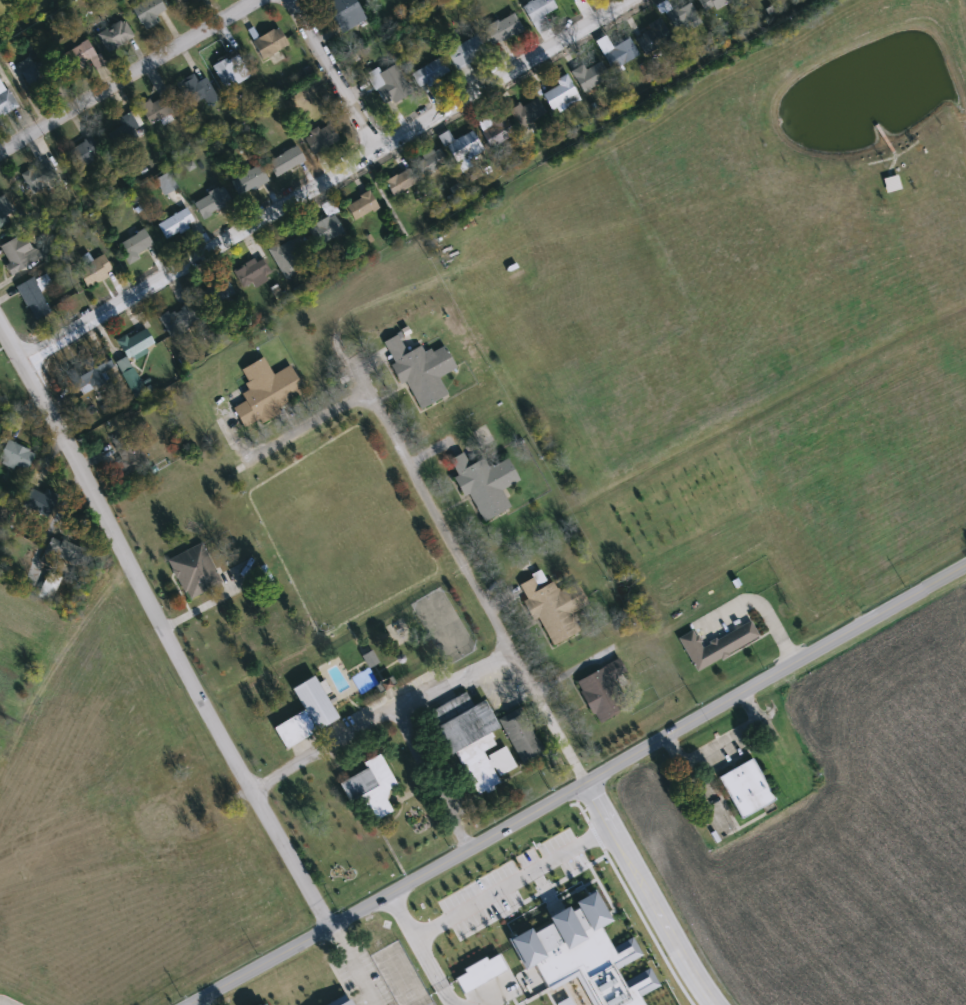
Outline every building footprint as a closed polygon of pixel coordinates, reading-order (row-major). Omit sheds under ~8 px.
[(325,5),(333,0),(354,0),(366,19),(343,34),(325,5)] [(522,7),(534,0),(552,0),(556,8),(543,16),(549,27),(538,34),(522,7)] [(711,14),(702,0),(731,0),(711,14)] [(693,17),(676,20),(675,11),(691,8),(693,17)] [(523,31),(492,47),(483,29),(514,13),(523,31)] [(650,29),(647,24),(660,18),(671,40),(644,54),(635,37),(650,29)] [(116,48),(105,31),(123,19),(134,36),(116,48)] [(253,41),(278,27),(288,46),(263,60),(253,41)] [(447,53),(476,35),(486,52),(457,70),(447,53)] [(74,68),(66,52),(91,39),(99,55),(74,68)] [(638,56),(612,71),(602,55),(629,39),(638,56)] [(62,78),(27,86),(21,62),(56,54),(62,78)] [(223,89),(214,63),(239,54),(248,80),(223,89)] [(449,72),(422,89),(412,75),(439,58),(449,72)] [(609,77),(584,93),(572,75),(598,59),(609,77)] [(393,104),(377,75),(395,64),(412,93),(393,104)] [(197,82),(206,78),(219,101),(207,107),(203,99),(188,107),(176,83),(193,74),(197,82)] [(16,107),(0,115),(0,75),(16,107)] [(580,100),(565,109),(563,104),(551,110),(542,95),(558,86),(555,81),(566,75),(580,100)] [(150,126),(140,107),(168,92),(178,110),(150,126)] [(513,106),(541,103),(543,121),(515,124),(513,106)] [(145,136),(116,146),(111,133),(122,129),(117,117),(136,111),(145,136)] [(515,134),(491,149),(479,129),(503,114),(515,134)] [(303,137),(330,123),(339,141),(312,154),(303,137)] [(443,134),(449,132),(452,140),(474,132),(481,152),(467,158),(470,167),(457,172),(443,134)] [(81,170),(68,155),(91,135),(104,150),(81,170)] [(269,161),(296,146),(305,161),(278,176),(269,161)] [(446,166),(423,175),(416,158),(439,149),(446,166)] [(22,172),(52,162),(58,182),(28,191),(22,172)] [(385,184),(408,164),(419,178),(396,197),(385,184)] [(239,197),(230,181),(259,165),(268,180),(239,197)] [(155,179),(169,172),(178,188),(164,195),(155,179)] [(203,220),(193,203),(222,186),(231,202),(203,220)] [(354,221),(345,206),(370,192),(378,207),(354,221)] [(16,224),(0,230),(0,195),(4,193),(16,224)] [(157,226),(185,207),(195,222),(167,241),(157,226)] [(296,245),(314,236),(309,226),(334,214),(343,233),(300,254),(296,245)] [(117,246),(143,229),(154,246),(127,263),(117,246)] [(0,247),(24,233),(39,259),(14,273),(0,247)] [(290,242),(298,273),(280,278),(272,247),(290,242)] [(114,272),(89,288),(78,270),(103,254),(114,272)] [(266,261),(268,280),(238,284),(236,264),(266,261)] [(17,286),(36,277),(42,290),(40,290),(51,311),(34,320),(17,286)] [(210,308),(201,292),(224,277),(234,294),(210,308)] [(202,320),(170,337),(159,317),(191,299),(202,320)] [(155,345),(129,360),(119,343),(144,327),(155,345)] [(455,365),(437,375),(446,391),(418,407),(402,379),(398,381),(388,363),(392,361),(380,340),(395,331),(405,349),(418,342),(424,353),(442,342),(455,365)] [(261,353),(271,370),(287,361),(303,389),(276,405),(278,410),(259,421),(257,417),(242,426),(230,406),(243,398),(237,389),(248,383),(238,367),(261,353)] [(109,359),(112,368),(101,373),(105,384),(76,395),(66,368),(91,358),(94,365),(109,359)] [(143,386),(132,392),(122,374),(132,368),(143,386)] [(120,470),(111,444),(133,435),(143,461),(120,470)] [(25,473),(0,463),(0,455),(6,440),(34,452),(25,473)] [(517,477),(499,487),(508,503),(480,518),(464,490),(460,493),(450,475),(456,472),(447,457),(461,449),(467,461),(480,453),(486,464),(504,454),(517,477)] [(56,498),(47,517),(23,506),(32,487),(56,498)] [(164,558),(182,591),(185,589),(189,596),(220,580),(199,539),(164,558)] [(50,602),(37,596),(49,572),(62,578),(50,602)] [(586,601),(569,611),(578,627),(550,643),(534,615),(530,617),(519,599),(523,597),(516,583),(530,575),(537,586),(549,579),(556,590),(574,579),(586,601)] [(676,636),(694,668),(718,654),(719,656),(726,653),(724,651),(755,633),(746,618),(714,637),(713,635),(706,639),(707,641),(700,645),(697,640),(699,639),(695,632),(693,634),(689,628),(676,636)] [(616,655),(574,679),(579,688),(576,689),(590,712),(592,711),(597,720),(617,709),(602,682),(624,670),(616,655)] [(284,747),(336,716),(311,674),(290,687),(302,707),(271,726),(284,747)] [(429,708),(463,689),(471,703),(482,697),(497,725),(489,729),(492,735),(490,736),(493,742),(480,749),(485,757),(486,757),(484,753),(502,743),(513,764),(496,773),(491,764),(489,765),(497,779),(490,783),(492,786),(484,790),(482,787),(476,790),(452,748),(446,751),(432,725),(437,723),(429,708)] [(495,716),(519,763),(542,751),(517,704),(495,716)] [(337,781),(346,799),(360,792),(373,817),(389,808),(383,797),(386,786),(394,782),(377,752),(362,761),(364,766),(337,781)] [(772,797),(739,815),(716,775),(749,757),(772,797)] [(572,898),(577,905),(571,909),(567,902),(546,913),(549,920),(533,929),(529,923),(505,937),(523,969),(532,963),(547,990),(575,974),(592,1004),(643,1004),(638,996),(659,984),(648,966),(623,980),(616,969),(642,954),(632,935),(611,946),(600,926),(612,919),(593,886),(572,898)] [(505,967),(462,991),(454,976),(464,970),(462,966),(484,954),(486,957),(497,951),(505,967)] [(344,992),(321,1004),(351,1004),(344,992)]
